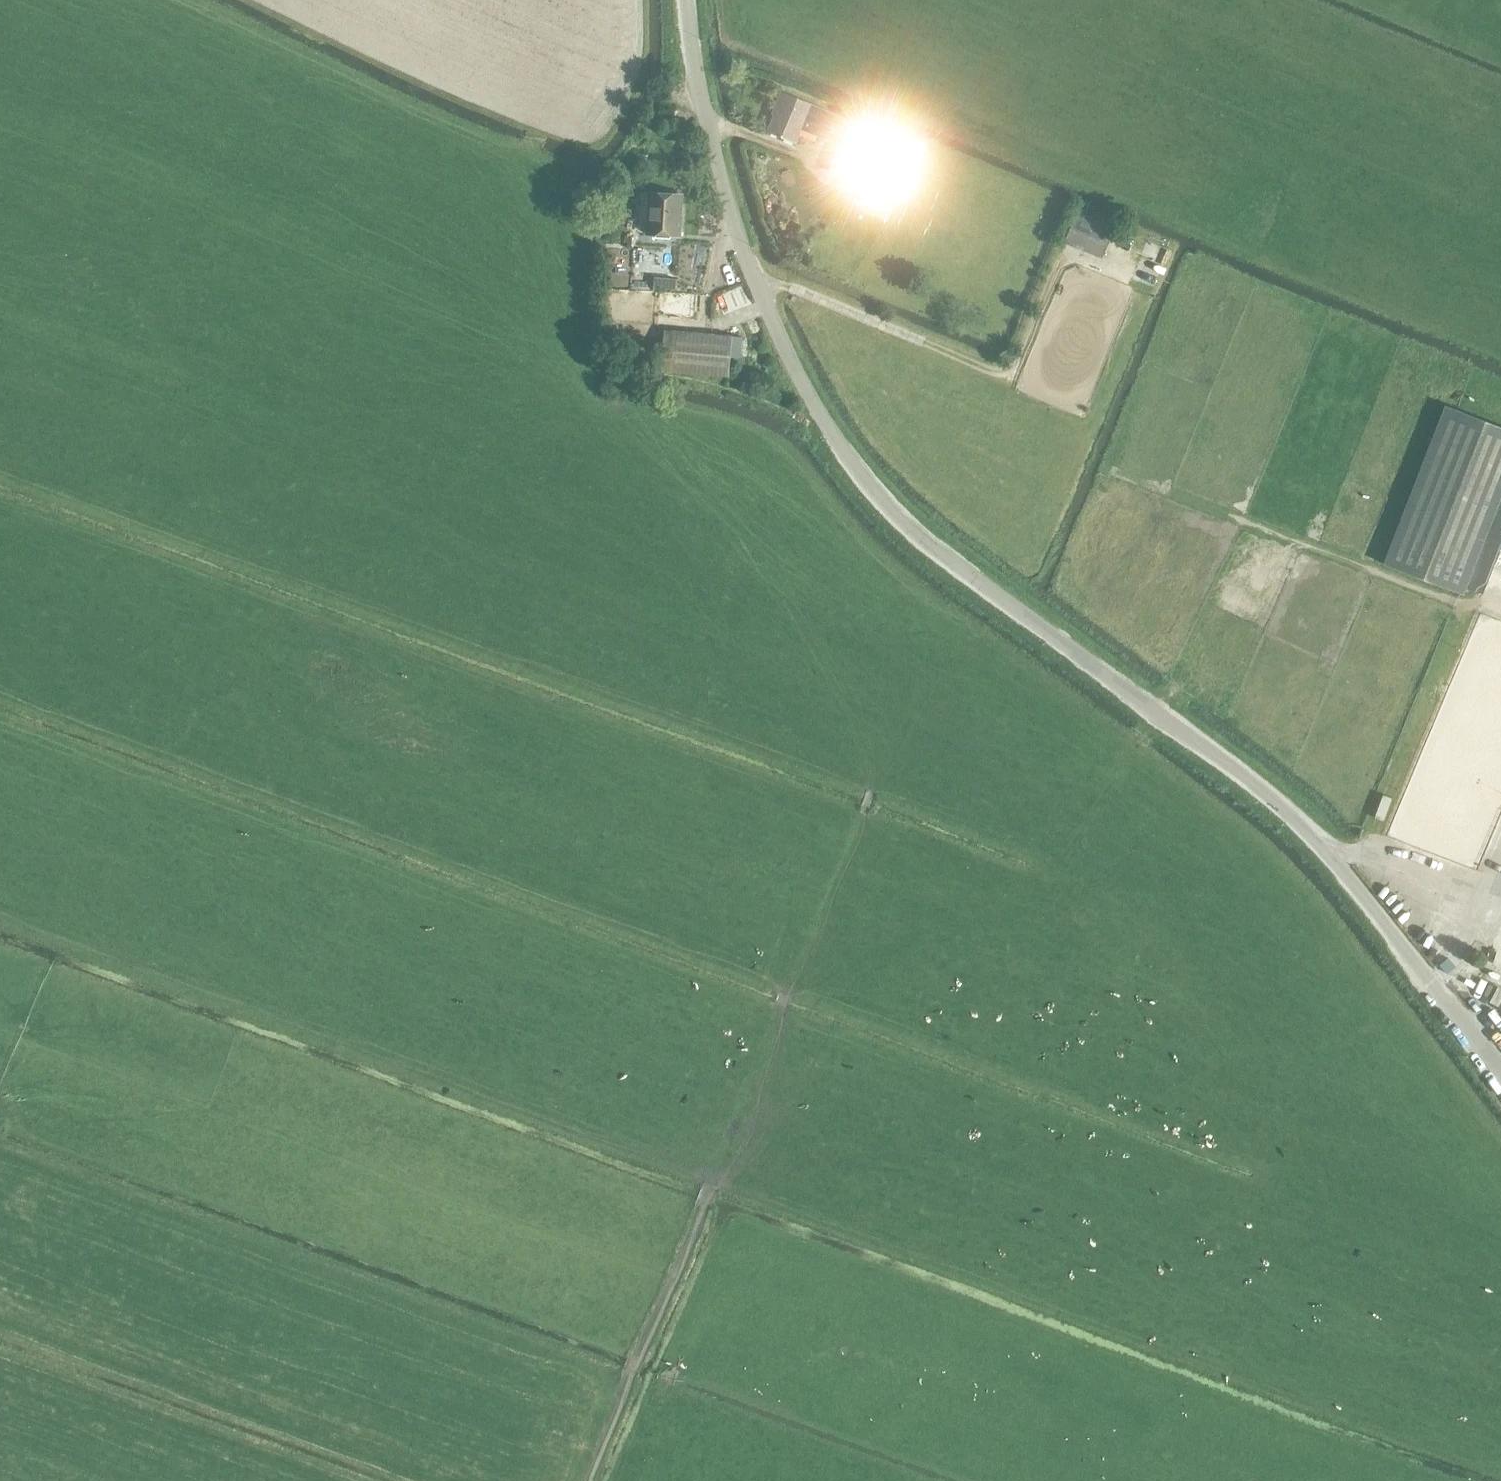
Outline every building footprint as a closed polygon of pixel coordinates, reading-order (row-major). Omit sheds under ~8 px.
[(843,116),(827,109),(781,88),(770,113),(774,115),(768,131),(796,144),(802,131),(815,136),(816,134),(832,141),(843,116)] [(899,134),(901,129),(853,110),(846,128),(894,147),(899,134)] [(924,144),(899,134),(894,147),(846,128),(829,170),(901,200),(924,144)] [(649,193),(648,211),(647,233),(680,235),(682,195),(649,193)] [(1101,258),(1117,221),(1080,205),(1064,242),(1101,258)] [(666,278),(665,288),(676,289),(677,278),(666,278)] [(661,369),(669,370),(729,376),(733,336),(665,330),(661,369)] [(1445,404),(1383,563),(1464,594),(1467,587),(1483,593),(1500,547),(1500,426),(1445,404)]
